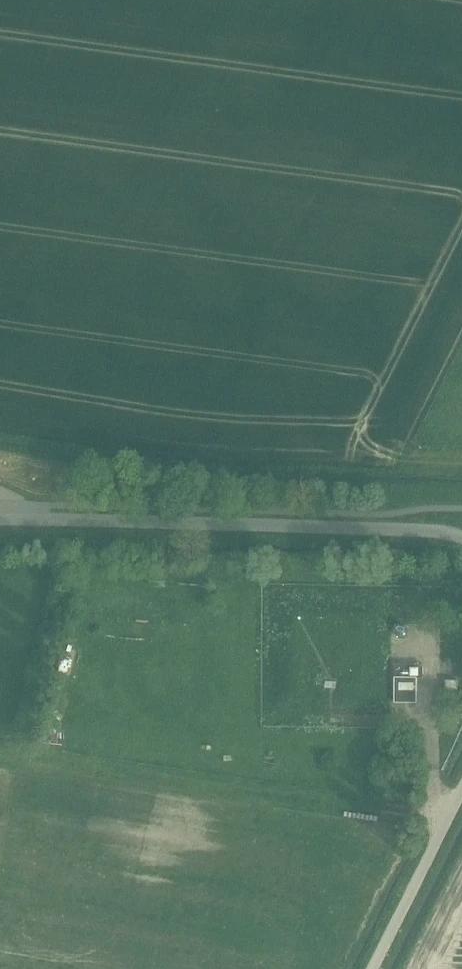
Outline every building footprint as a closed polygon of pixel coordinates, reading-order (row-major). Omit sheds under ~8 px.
[(423,678),(423,664),(395,664),(395,677),(394,677),(394,702),(417,703),(417,678),(423,678)] [(445,690),(457,690),(457,680),(445,680),(445,690)] [(384,815),(383,825),(407,826),(407,817),(384,815)]
